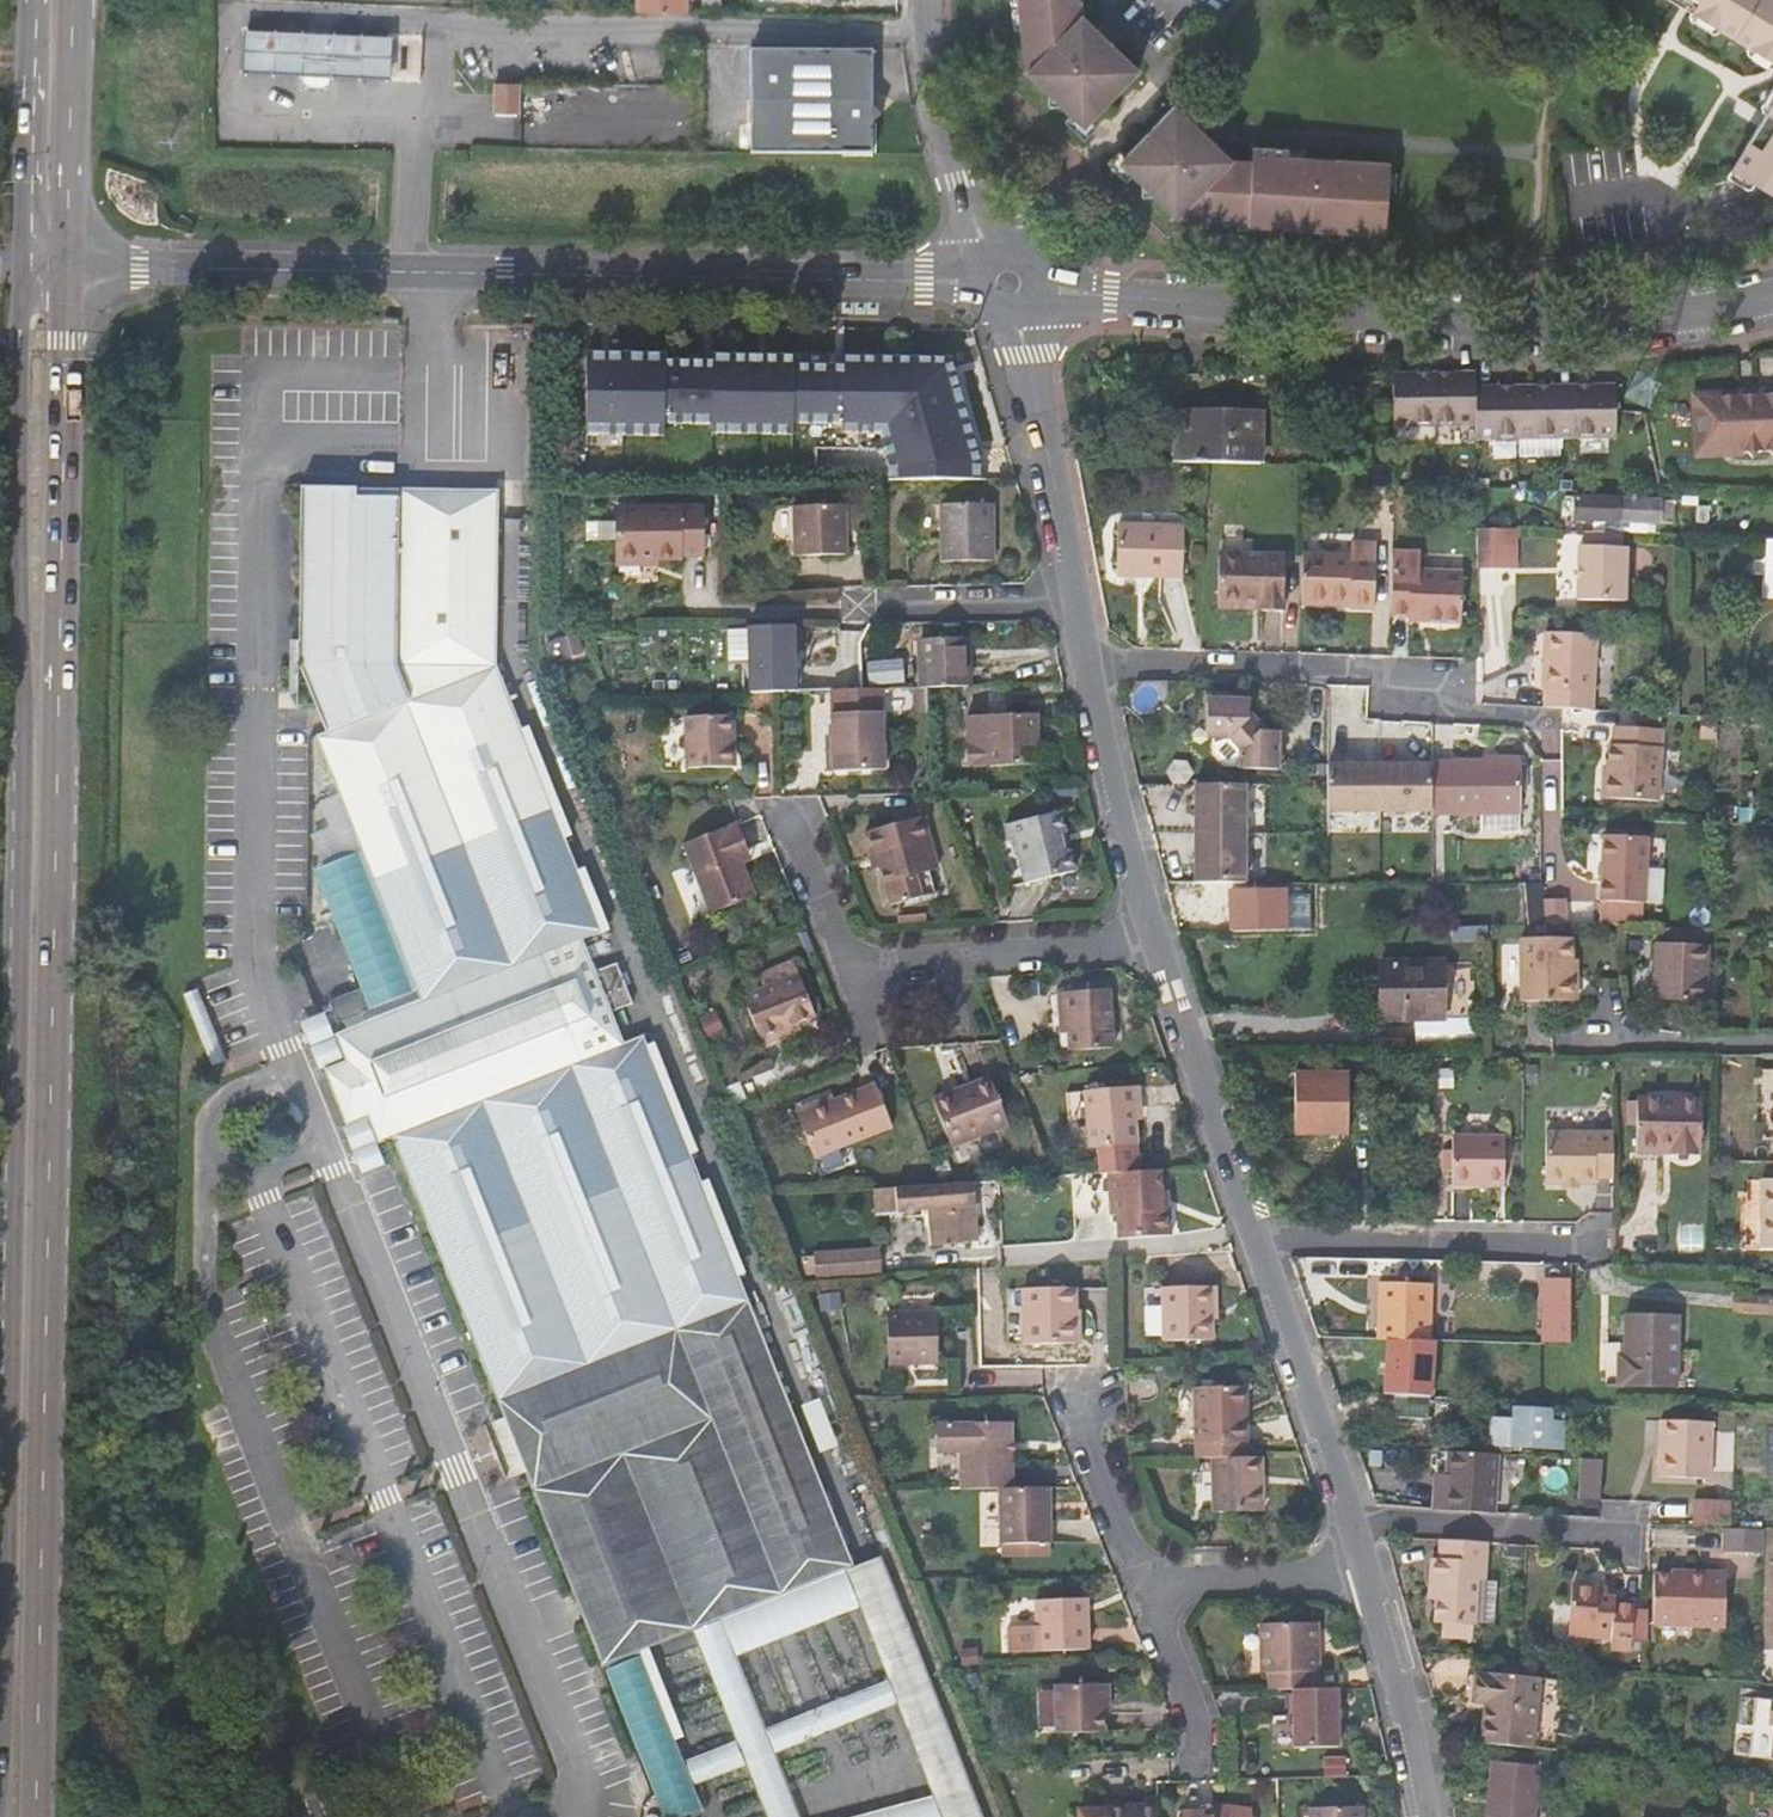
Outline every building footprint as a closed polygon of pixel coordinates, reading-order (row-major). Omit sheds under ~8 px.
[(637,12),(684,13),(684,0),(638,0),(637,12)] [(721,13),(720,0),(701,0),(702,13),(703,13),(721,13)] [(1016,41),(1037,61),(1024,75),(1045,95),(1046,106),(1057,105),(1078,125),(1134,66),(1077,14),(1073,0),(1011,0),(1016,41)] [(1702,5),(1772,56),(1772,0),(1706,0),(1702,5)] [(425,39),(247,31),(245,72),(301,75),(301,86),(306,91),(327,91),(332,86),(332,77),(423,81),(425,39)] [(749,49),(748,152),(872,153),(872,120),(883,114),(872,106),(873,52),(749,49)] [(515,88),(491,87),(489,118),(513,120),(515,88)] [(1388,161),(1334,157),(1332,186),(1301,185),(1302,155),(1284,154),(1284,146),(1250,144),(1249,161),(1224,150),(1172,100),(1117,160),(1139,180),(1140,192),(1153,192),(1176,215),(1190,201),(1210,218),(1246,220),(1246,215),(1278,217),(1279,223),(1384,230),(1388,161)] [(1733,181),(1772,125),(1772,114),(1770,112),(1725,175),(1733,181)] [(1733,181),(1772,210),(1772,125),(1733,181)] [(1302,148),(1284,146),(1284,154),(1302,155),(1302,148)] [(1334,157),(1302,155),(1301,185),(1332,186),(1334,157)] [(887,466),(888,480),(977,479),(978,461),(950,359),(843,357),(843,366),(794,365),(794,356),(712,355),(712,361),(665,360),(665,354),(585,352),(584,434),(663,435),(663,423),(710,424),(710,433),(792,434),(792,423),(841,424),(841,433),(880,434),(887,466)] [(1394,429),(1475,428),(1475,390),(1475,381),(1475,375),(1394,374),(1394,429)] [(1475,428),(1475,443),(1609,441),(1608,390),(1475,390),(1475,428)] [(1751,392),(1750,398),(1716,398),(1704,403),(1703,414),(1708,422),(1723,423),(1724,450),(1735,451),(1743,459),(1753,450),(1757,450),(1765,460),(1772,451),(1772,391),(1751,392)] [(1693,450),(1724,450),(1723,423),(1708,422),(1703,414),(1704,403),(1716,398),(1750,398),(1751,392),(1693,392),(1693,450)] [(1246,461),(1245,413),(1175,412),(1175,460),(1246,461)] [(1261,414),(1245,413),(1246,461),(1260,461),(1261,414)] [(493,665),(496,519),(398,518),(398,497),(356,497),(355,487),(293,484),(290,632),(290,643),(297,643),(297,664),(404,688),(409,698),(313,737),(417,1000),(334,1033),(344,1060),(364,1113),(375,1143),(388,1138),(500,1412),(522,1464),(533,1490),(714,1418),(780,1590),(853,1560),(643,1035),(621,1043),(607,1007),(594,974),(582,940),(602,931),(493,665)] [(398,489),(398,497),(398,518),(496,519),(496,491),(398,489)] [(1651,522),(1667,522),(1669,501),(1575,498),(1574,520),(1594,520),(1594,532),(1650,534),(1651,522)] [(1685,502),(1669,501),(1667,522),(1685,523),(1685,502)] [(938,504),(940,562),(965,561),(990,560),(989,502),(938,504)] [(785,508),(787,557),(812,557),(837,557),(836,507),(785,508)] [(633,560),(648,560),(677,561),(677,555),(684,555),(692,555),(690,512),(607,513),(609,567),(632,567),(633,560)] [(1119,524),(1117,576),(1182,578),(1184,526),(1119,524)] [(1512,532),(1478,531),(1478,571),(1512,571),(1512,532)] [(1619,550),(1613,550),(1614,536),(1578,534),(1577,549),(1572,549),(1569,602),(1617,604),(1619,550)] [(1350,603),(1350,610),(1376,611),(1377,545),(1352,543),(1352,557),(1303,554),(1301,601),(1350,603)] [(1462,564),(1464,555),(1426,547),(1424,556),(1462,564)] [(1219,557),(1218,601),(1262,602),(1262,613),(1283,613),(1283,559),(1219,557)] [(1424,622),(1461,623),(1462,578),(1421,577),(1422,558),(1392,558),(1391,616),(1423,618),(1424,622)] [(1218,611),(1262,613),(1262,602),(1218,601),(1218,611)] [(1301,608),(1350,610),(1350,603),(1301,601),(1301,608)] [(790,624),(745,625),(747,696),(792,695),(790,624)] [(1561,710),(1594,712),(1598,639),(1546,636),(1543,691),(1548,692),(1547,709),(1561,710)] [(921,639),(923,686),(967,684),(965,638),(921,639)] [(296,697),(297,664),(297,643),(290,643),(288,697),(296,697)] [(873,684),(907,679),(904,658),(870,662),(873,684)] [(404,688),(299,664),(326,731),(409,698),(404,688)] [(877,693),(827,695),(829,741),(829,751),(822,751),(823,773),(879,771),(877,693)] [(1207,740),(1215,740),(1215,755),(1226,767),(1241,767),(1241,770),(1280,771),(1280,732),(1269,732),(1261,733),(1250,721),(1250,712),(1250,702),(1208,702),(1207,740)] [(1269,732),(1250,712),(1250,721),(1261,733),(1269,732)] [(960,719),(961,768),(1027,766),(1027,740),(1030,740),(1029,717),(960,719)] [(1718,719),(1702,718),(1700,741),(1717,742),(1718,719)] [(681,723),(683,773),(728,771),(725,721),(681,723)] [(1607,799),(1659,801),(1663,731),(1616,729),(1615,746),(1609,746),(1607,799)] [(1432,810),(1432,813),(1478,813),(1478,831),(1517,830),(1517,813),(1516,762),(1484,762),(1432,762),(1432,765),(1432,810)] [(1327,810),(1432,810),(1432,765),(1327,765),(1327,810)] [(1243,785),(1196,785),(1197,884),(1245,883),(1243,785)] [(1735,808),(1717,807),(1717,820),(1734,820),(1735,808)] [(158,810),(147,811),(146,826),(157,825),(158,810)] [(1062,834),(1058,812),(1003,823),(1006,839),(992,841),(993,847),(1001,886),(1020,882),(1070,873),(1066,852),(1060,848),(1057,835),(1062,834)] [(1428,813),(1382,812),(1381,827),(1427,828),(1428,813)] [(892,907),(920,898),(915,880),(929,876),(938,872),(922,819),(867,837),(874,859),(877,859),(881,871),(892,907)] [(733,827),(679,849),(702,903),(707,915),(708,918),(749,900),(735,866),(731,855),(742,850),(733,827)] [(1060,848),(1066,852),(1062,834),(1057,835),(1060,848)] [(1647,841),(1601,841),(1600,905),(1645,905),(1647,841)] [(731,855),(735,866),(747,861),(742,850),(731,855)] [(413,992),(359,853),(314,871),(360,990),(328,1002),(338,1024),(413,992)] [(873,874),(881,871),(877,859),(874,859),(870,861),(873,874)] [(934,894),(929,876),(915,880),(920,898),(934,894)] [(1527,927),(1546,926),(1541,886),(1523,888),(1527,927)] [(1230,890),(1230,930),(1330,928),(1329,918),(1287,919),(1286,893),(1257,893),(1256,890),(1230,890)] [(1566,901),(1544,902),(1549,926),(1568,926),(1566,901)] [(707,915),(702,903),(693,907),(698,918),(707,915)] [(1704,930),(1663,929),(1663,937),(1704,938),(1704,930)] [(1548,965),(1547,940),(1520,940),(1518,1003),(1550,1003),(1548,965)] [(1571,941),(1547,940),(1548,965),(1550,1003),(1571,1004),(1571,941)] [(1658,943),(1658,1000),(1709,1001),(1709,945),(1658,943)] [(1380,961),(1380,978),(1381,1019),(1442,1020),(1442,962),(1380,961)] [(759,991),(794,977),(789,964),(754,978),(759,991)] [(626,1001),(614,965),(594,974),(607,1007),(626,1001)] [(758,1048),(774,1042),(771,1034),(793,1025),(811,1018),(795,977),(794,977),(759,991),(739,999),(758,1048)] [(1047,982),(1032,982),(1032,992),(1047,992),(1047,982)] [(1051,993),(1053,1011),(1061,1011),(1062,1032),(1063,1049),(1107,1047),(1103,990),(1051,993)] [(1054,1032),(1062,1032),(1061,1011),(1053,1011),(1054,1032)] [(796,1033),(793,1025),(771,1034),(774,1042),(796,1033)] [(344,1060),(324,1067),(345,1121),(364,1113),(344,1060)] [(1346,1073),(1292,1072),(1292,1133),(1346,1133),(1346,1073)] [(980,1081),(927,1103),(947,1149),(1000,1127),(980,1081)] [(739,1083),(723,1089),(731,1107),(747,1101),(739,1083)] [(1129,1144),(1128,1117),(1127,1103),(1134,1103),(1133,1085),(1080,1088),(1061,1089),(1066,1147),(1083,1147),(1129,1144)] [(827,1104),(791,1119),(807,1160),(882,1130),(866,1088),(827,1104)] [(788,1112),(791,1119),(827,1104),(824,1098),(788,1112)] [(1638,1102),(1637,1156),(1664,1157),(1664,1149),(1702,1150),(1702,1103),(1638,1102)] [(1613,1177),(1613,1126),(1545,1126),(1545,1183),(1595,1182),(1595,1177),(1613,1177)] [(1506,1188),(1505,1137),(1452,1137),(1452,1149),(1453,1163),(1453,1187),(1506,1188)] [(1163,1203),(1156,1204),(1156,1191),(1154,1170),(1102,1173),(1104,1215),(1111,1214),(1112,1239),(1165,1234),(1163,1203)] [(1761,1247),(1772,1247),(1772,1181),(1762,1181),(1761,1247)] [(974,1182),(935,1185),(907,1187),(896,1188),(873,1189),(875,1215),(898,1213),(930,1210),(932,1247),(977,1244),(975,1208),(976,1208),(974,1182)] [(815,1251),(817,1278),(883,1271),(881,1245),(815,1251)] [(1432,1286),(1381,1284),(1379,1341),(1431,1342),(1432,1286)] [(1206,1319),(1206,1285),(1158,1287),(1159,1341),(1207,1340),(1206,1319)] [(1568,1286),(1541,1286),(1541,1310),(1568,1311),(1568,1286)] [(1070,1345),(1070,1308),(1070,1289),(1001,1289),(1002,1345),(1070,1345)] [(1566,1346),(1568,1311),(1541,1310),(1540,1345),(1566,1346)] [(937,1311),(887,1313),(888,1365),(938,1365),(937,1311)] [(1598,1347),(1676,1350),(1678,1315),(1624,1313),(1622,1341),(1599,1341),(1598,1347)] [(1674,1386),(1676,1350),(1598,1347),(1598,1354),(1606,1355),(1605,1384),(1674,1386)] [(1188,1389),(1191,1446),(1244,1443),(1243,1422),(1239,1422),(1238,1408),(1242,1407),(1242,1386),(1188,1389)] [(1422,1397),(1378,1394),(1377,1413),(1421,1415),(1422,1397)] [(1517,1409),(1516,1421),(1491,1419),(1489,1443),(1563,1446),(1564,1427),(1548,1426),(1549,1410),(1517,1409)] [(489,1418),(482,1421),(501,1473),(522,1464),(500,1412),(489,1418)] [(714,1418),(533,1490),(602,1663),(780,1590),(714,1418)] [(1009,1422),(958,1424),(934,1425),(935,1447),(941,1454),(959,1454),(960,1490),(993,1489),(1011,1489),(1009,1422)] [(1712,1426),(1659,1422),(1656,1478),(1708,1481),(1712,1426)] [(1244,1458),(1244,1443),(1191,1446),(1191,1459),(1210,1459),(1244,1458)] [(938,1491),(960,1490),(959,1454),(941,1454),(935,1447),(929,1447),(930,1461),(937,1461),(938,1491)] [(1489,1513),(1492,1454),(1446,1451),(1444,1472),(1443,1488),(1431,1488),(1430,1510),(1489,1513)] [(1244,1458),(1210,1459),(1212,1512),(1260,1510),(1259,1457),(1244,1458)] [(1604,1472),(1605,1461),(1598,1460),(1585,1459),(1584,1471),(1604,1472)] [(1603,1501),(1604,1472),(1584,1471),(1583,1499),(1603,1501)] [(1432,1472),(1431,1488),(1443,1488),(1444,1472),(1432,1472)] [(1046,1544),(1044,1488),(1011,1489),(993,1489),(995,1545),(1046,1544)] [(1732,1502),(1696,1500),(1695,1525),(1731,1527),(1732,1502)] [(1725,1531),(1723,1553),(1761,1557),(1762,1533),(1725,1531)] [(1446,1624),(1473,1625),(1481,1626),(1491,1614),(1493,1581),(1485,1581),(1487,1543),(1443,1540),(1441,1560),(1433,1560),(1431,1589),(1437,1589),(1437,1603),(1435,1624),(1446,1624)] [(1046,1544),(995,1545),(995,1557),(1046,1556),(1046,1544)] [(1655,1573),(1655,1625),(1727,1625),(1728,1571),(1672,1571),(1672,1573),(1655,1573)] [(1574,1588),(1571,1630),(1598,1631),(1597,1639),(1616,1641),(1616,1648),(1630,1650),(1630,1642),(1633,1612),(1631,1610),(1619,1609),(1619,1599),(1602,1598),(1602,1591),(1574,1588)] [(1036,1603),(1037,1654),(1087,1653),(1085,1602),(1036,1603)] [(1649,1613),(1633,1612),(1630,1642),(1649,1643),(1649,1613)] [(1292,1690),(1312,1690),(1310,1671),(1317,1670),(1314,1621),(1261,1622),(1263,1673),(1269,1673),(1270,1691),(1292,1690)] [(1472,1638),(1473,1625),(1446,1624),(1445,1637),(1472,1638)] [(1571,1636),(1597,1639),(1598,1631),(1571,1630),(1571,1636)] [(912,1648),(892,1656),(954,1810),(973,1801),(912,1648)] [(605,1670),(664,1816),(683,1816),(702,1809),(641,1655),(605,1670)] [(1533,1749),(1540,1680),(1489,1675),(1489,1680),(1477,1678),(1475,1702),(1486,1703),(1482,1743),(1533,1749)] [(1466,1701),(1475,1702),(1477,1678),(1468,1677),(1466,1701)] [(1101,1701),(1108,1701),(1107,1685),(1056,1687),(1057,1735),(1102,1734),(1102,1716),(1101,1701)] [(1338,1718),(1337,1709),(1337,1689),(1312,1690),(1292,1690),(1295,1750),(1339,1748),(1338,1718)] [(1772,1698),(1757,1697),(1750,1756),(1772,1758),(1772,1723),(1770,1723),(1772,1698)] [(1541,1765),(1496,1762),(1490,1816),(1536,1816),(1541,1765)] [(1254,1810),(1222,1805),(1210,1811),(1211,1816),(1254,1816),(1254,1810)] [(1309,1809),(1309,1816),(1360,1816),(1359,1808),(1309,1809)]
